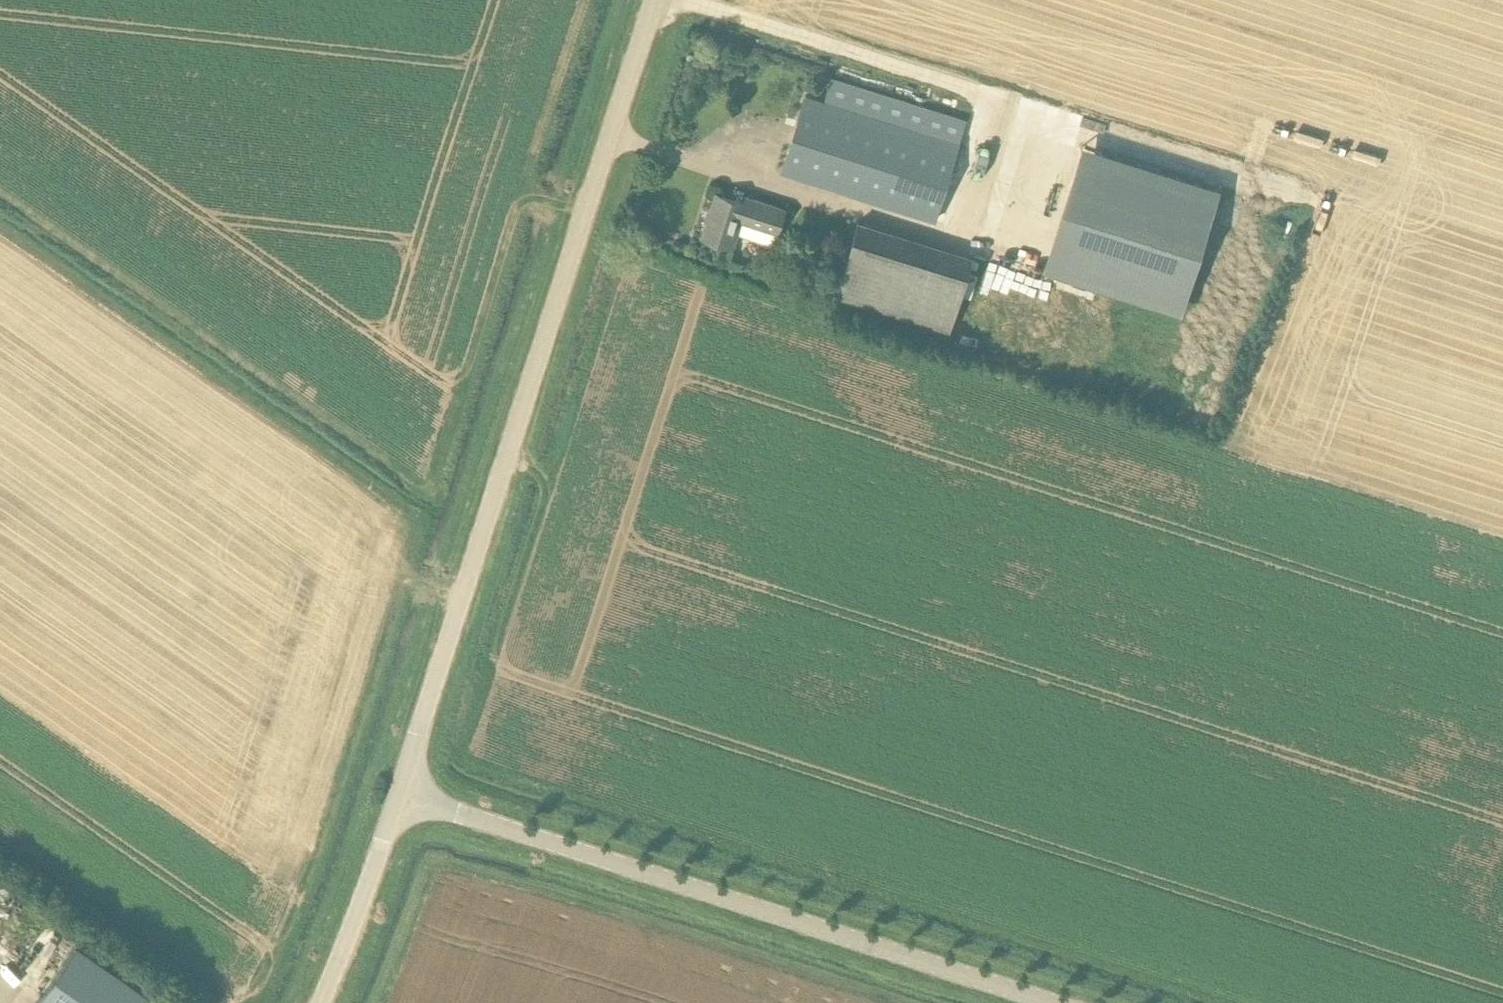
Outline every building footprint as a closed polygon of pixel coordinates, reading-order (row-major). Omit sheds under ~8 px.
[(806,95),(798,121),(782,172),(936,220),(968,119),(832,76),(824,101),(806,95)] [(1099,153),(1062,271),(1179,308),(1216,190),(1099,153)] [(702,236),(733,246),(741,221),(777,232),(785,209),(745,196),(743,201),(716,193),(702,236)] [(969,269),(855,233),(836,293),(950,329),(969,269)] [(997,272),(972,341),(996,349),(1021,281),(997,272)] [(77,946),(38,1002),(159,1002),(77,946)]
